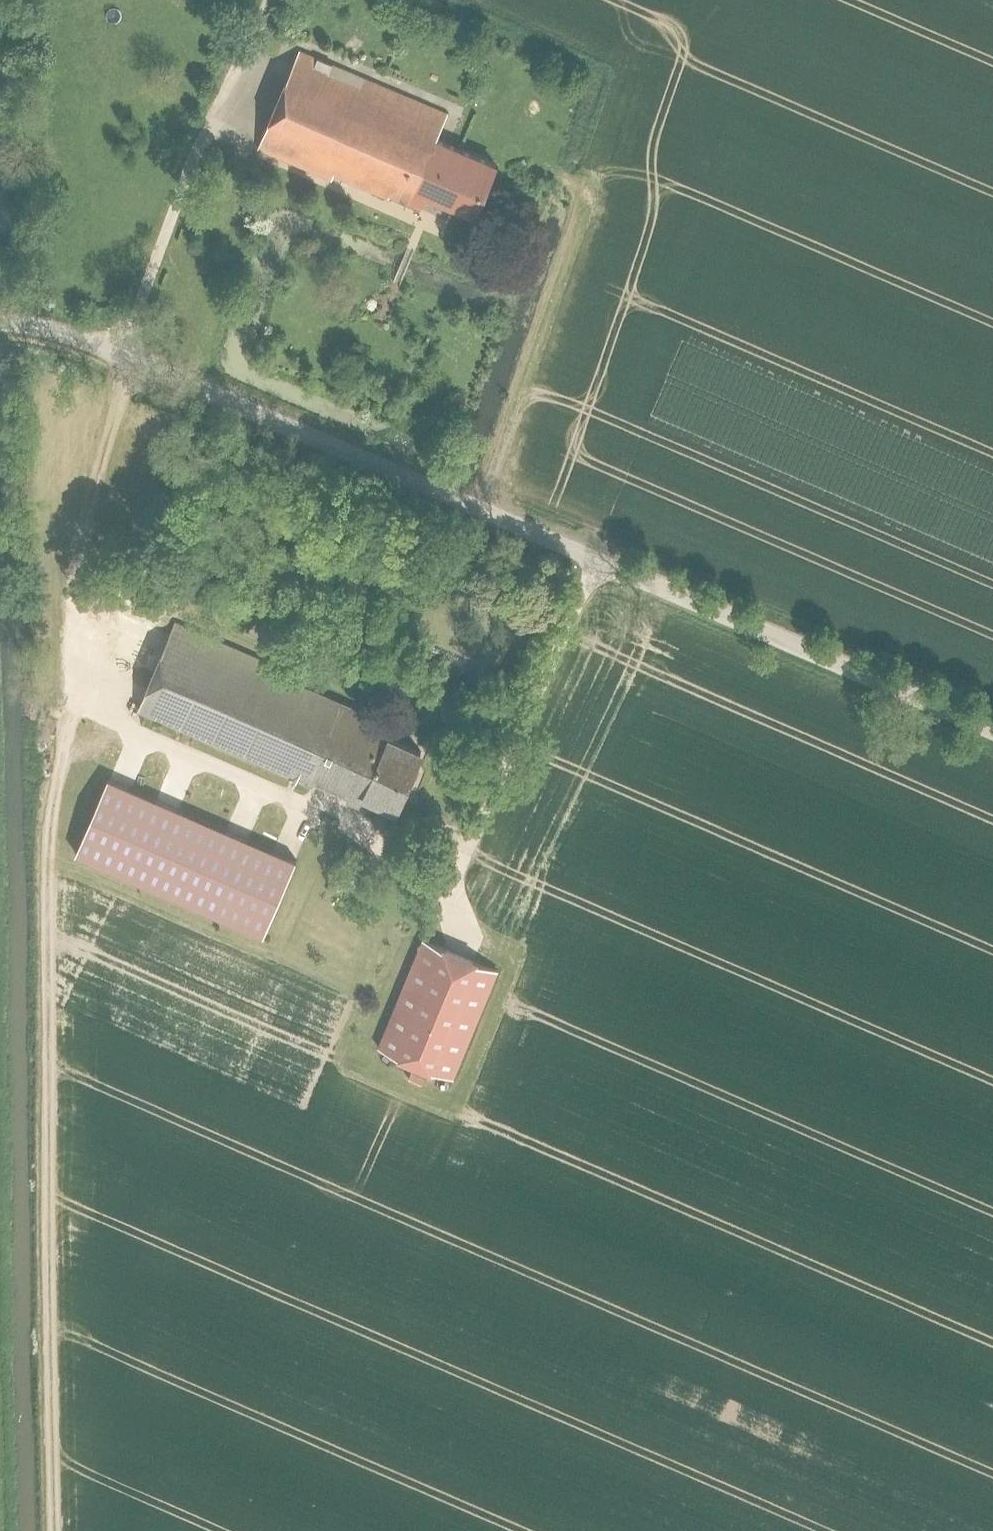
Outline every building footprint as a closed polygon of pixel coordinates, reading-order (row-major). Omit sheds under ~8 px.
[(448,111),(299,50),(258,150),(329,179),(332,172),(387,195),(389,192),(411,201),(439,134),(448,111)] [(497,158),(439,134),(411,201),(421,205),(426,192),(475,213),(497,158)] [(386,729),(390,721),(278,673),(281,666),(174,621),(137,709),(312,782),(313,778),(357,797),(360,790),(397,806),(423,744),(386,729)] [(294,856),(107,775),(73,853),(261,933),(294,856)] [(497,967),(422,937),(378,1046),(453,1076),(497,967)]
